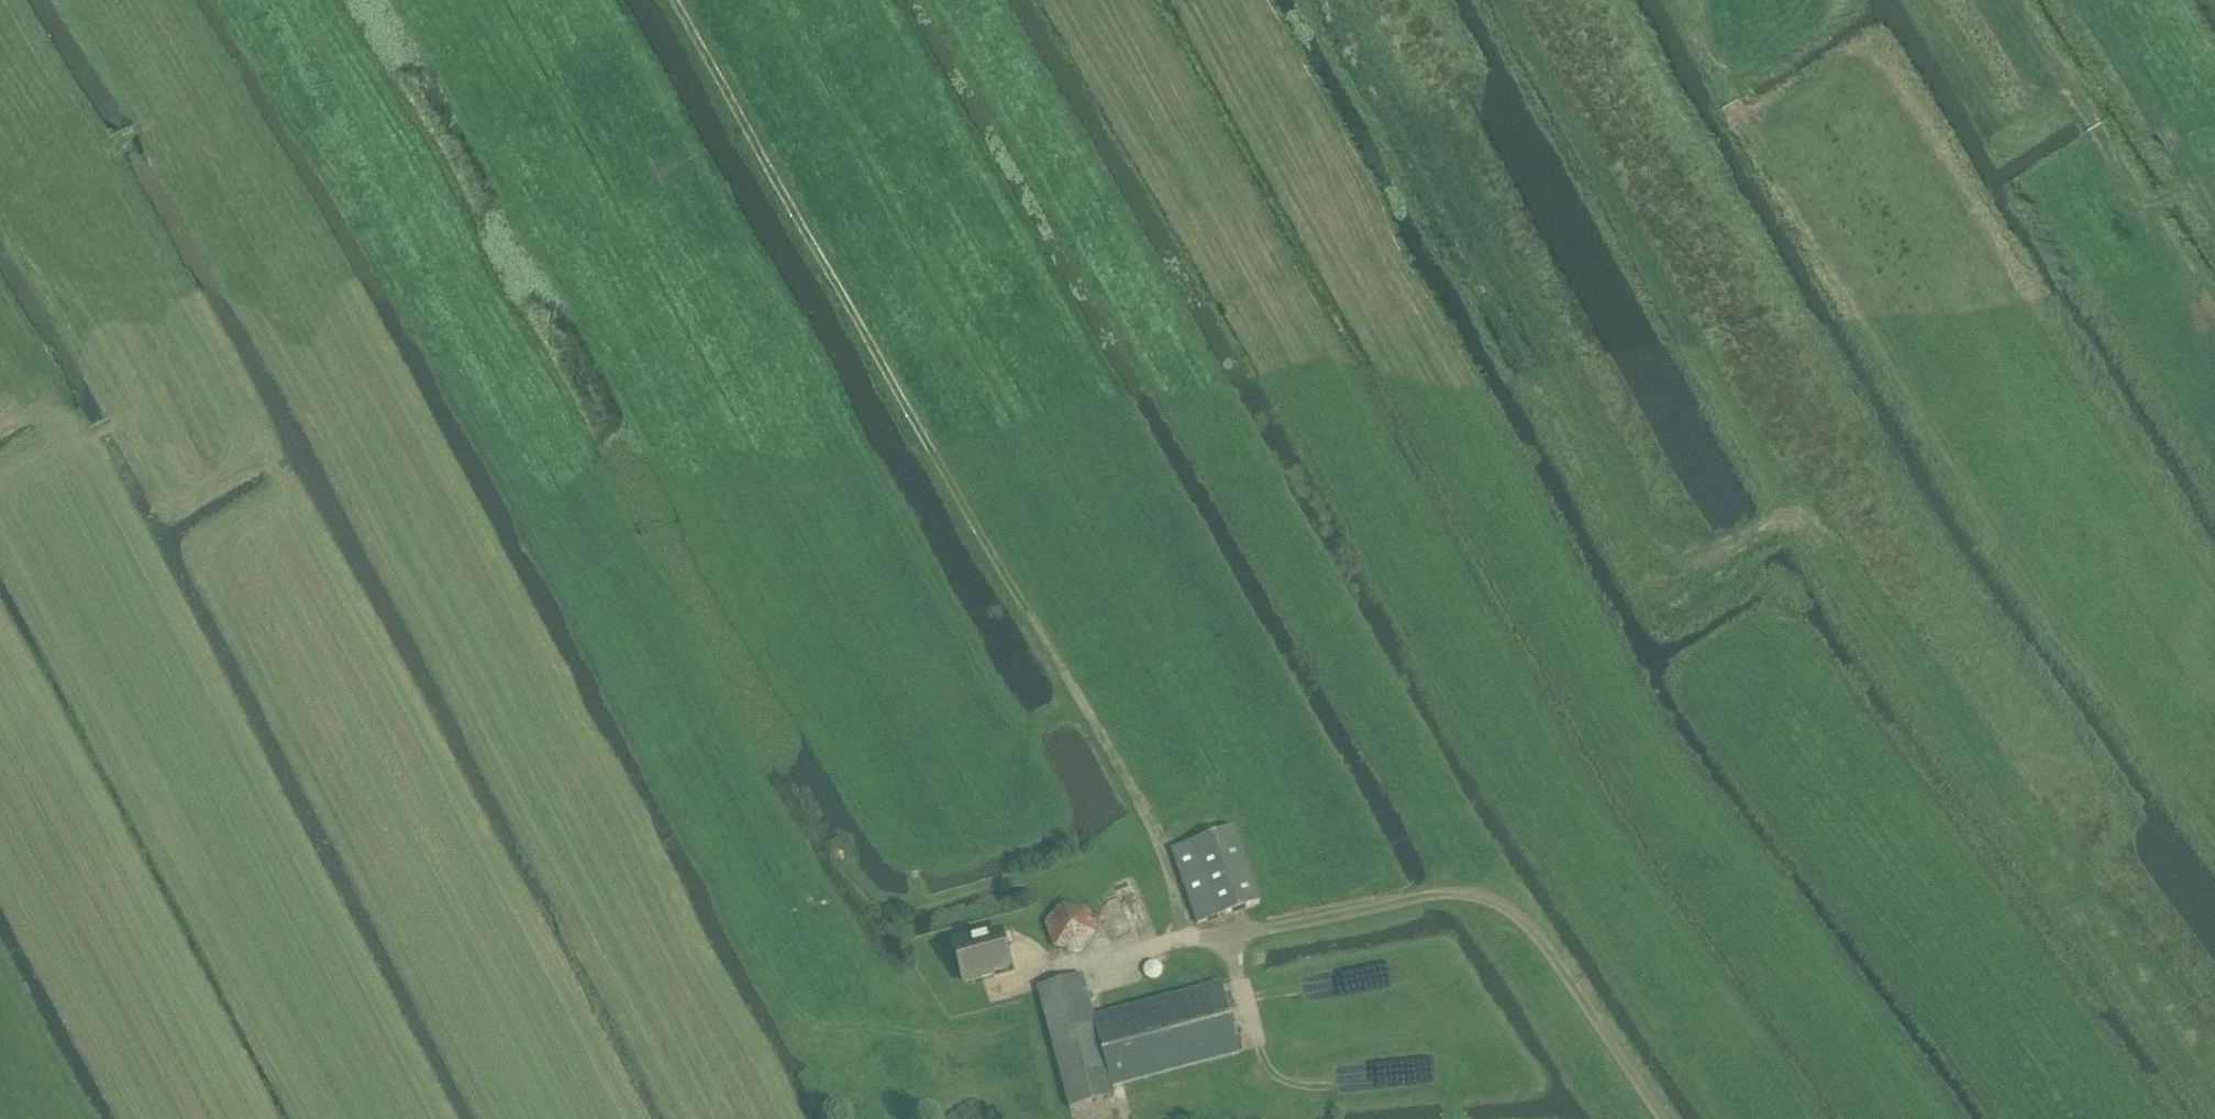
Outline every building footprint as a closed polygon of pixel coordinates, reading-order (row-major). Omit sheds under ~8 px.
[(1197,925),(1244,909),(1260,904),(1235,828),(1171,850),(1197,925)] [(1098,935),(1088,910),(1062,905),(1046,924),(1055,950),(1081,954),(1098,935)] [(963,987),(996,978),(994,972),(1012,967),(1001,929),(951,943),(963,987)] [(1095,1018),(1090,1000),(1084,976),(1037,988),(1070,1110),(1114,1098),(1112,1088),(1239,1054),(1221,985),(1095,1018)]
